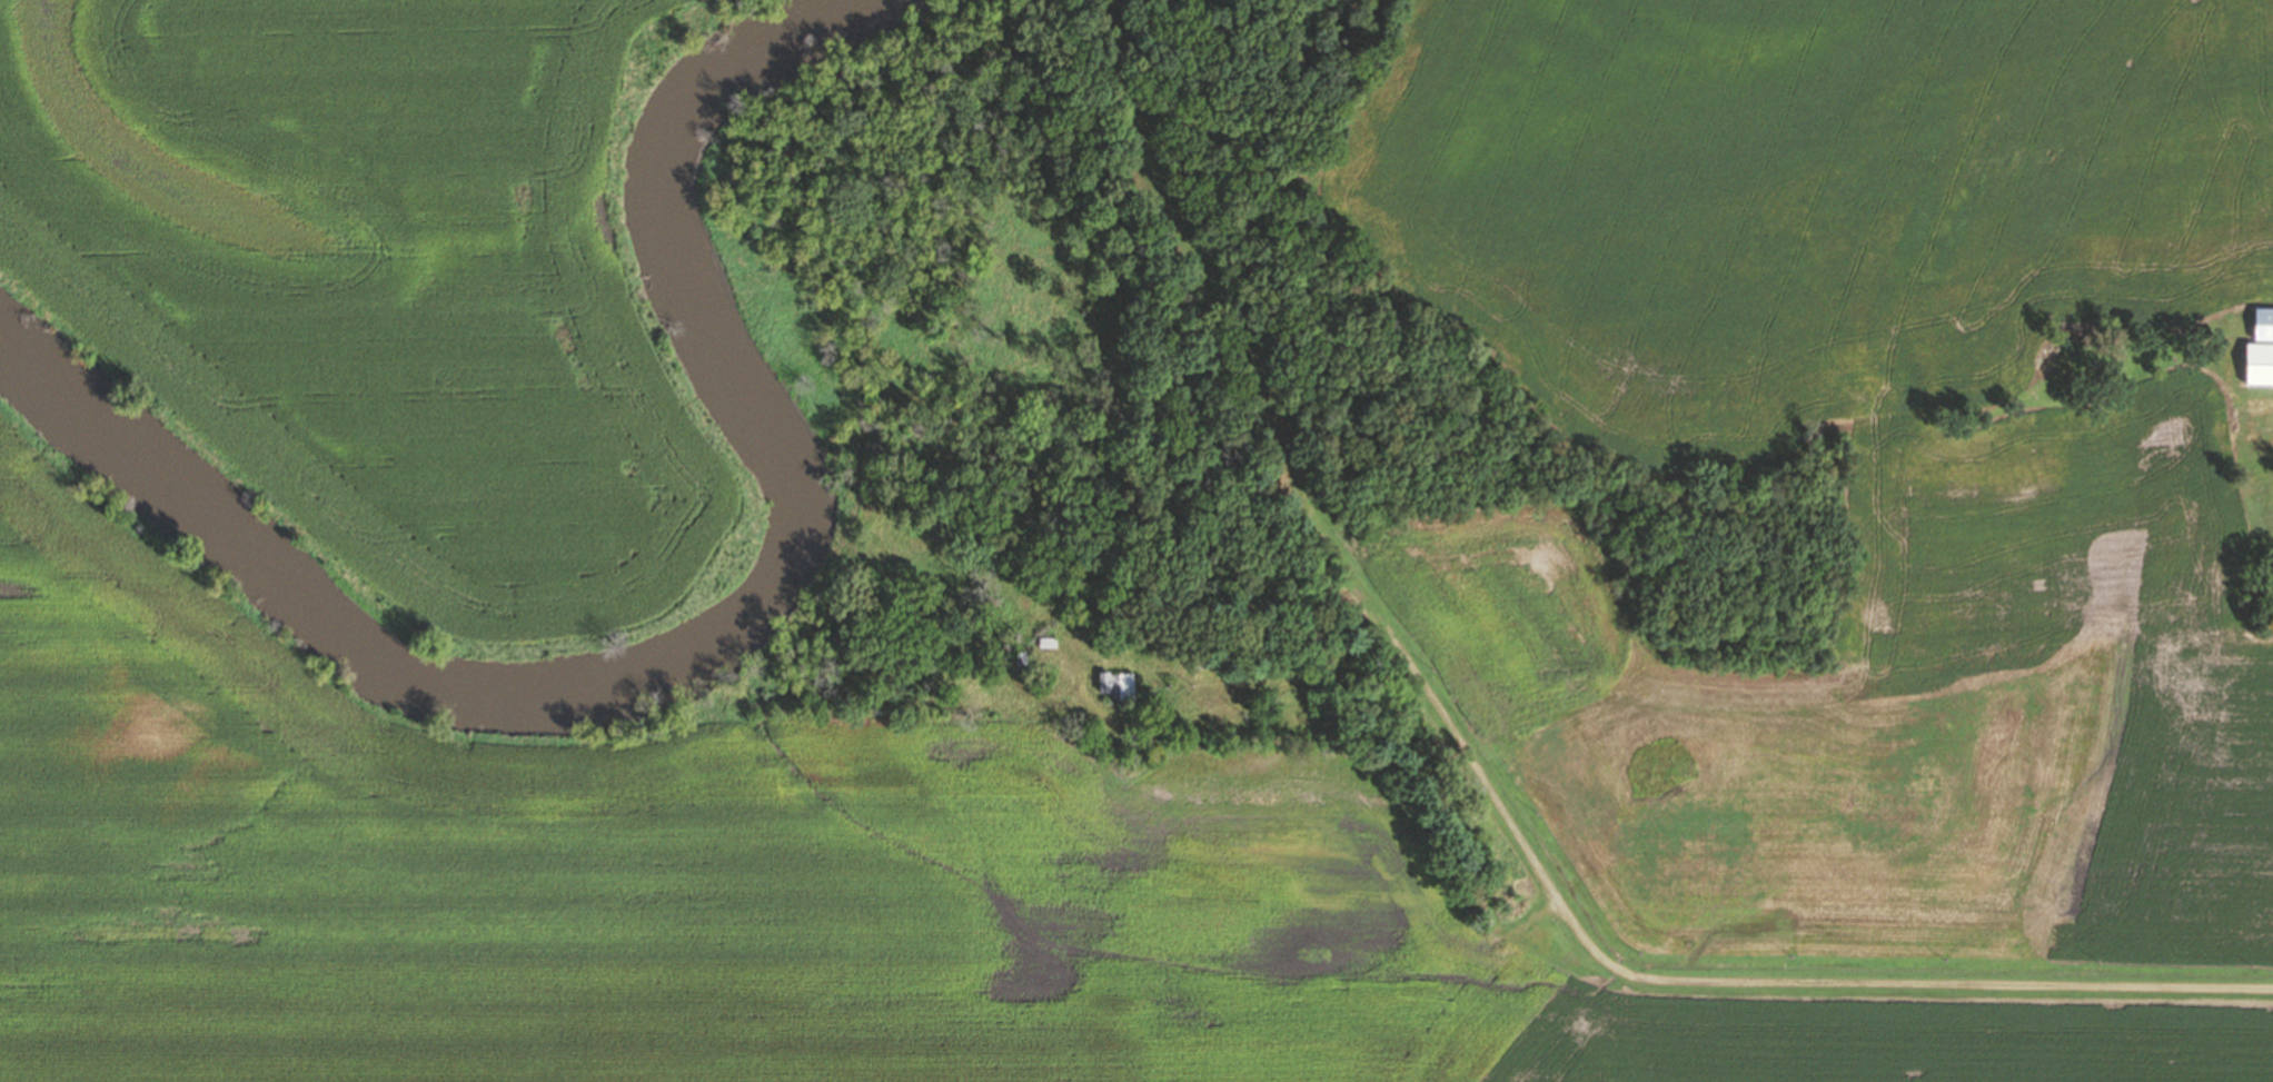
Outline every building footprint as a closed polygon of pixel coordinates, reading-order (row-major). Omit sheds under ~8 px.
[(2255,343),(2272,343),(2272,309),(2255,309),(2255,343)] [(2245,386),(2272,386),(2272,344),(2246,344),(2245,386)] [(1041,636),(1059,636),(1058,647),(1040,647),(1041,636)] [(1101,674),(1114,673),(1114,675),(1133,674),(1135,699),(1118,702),(1118,692),(1102,693),(1101,674)]
